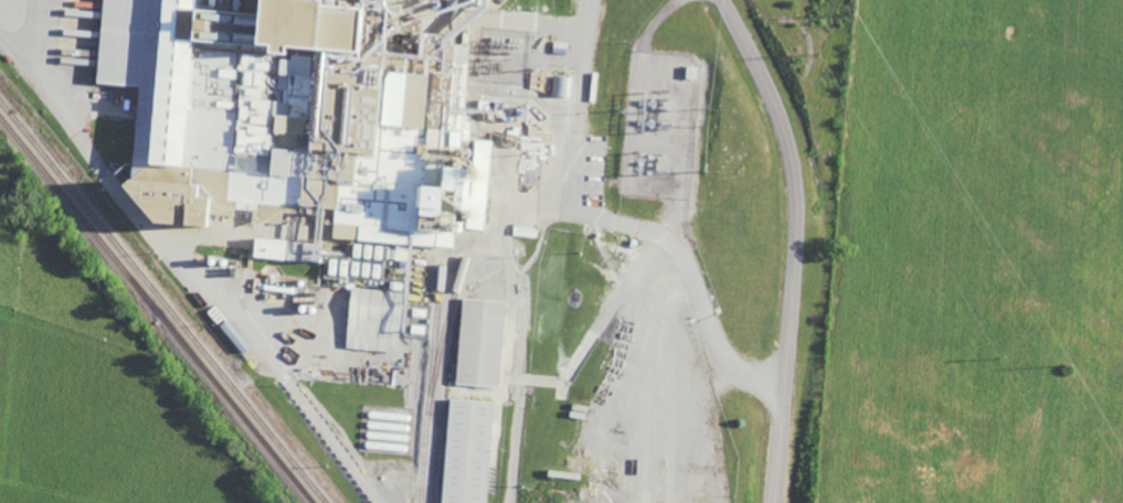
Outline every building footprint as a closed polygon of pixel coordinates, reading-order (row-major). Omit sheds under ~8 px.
[(498,387),(503,300),(459,298),(455,385),(498,387)] [(493,401),(446,399),(440,502),(486,502),(493,401)]
